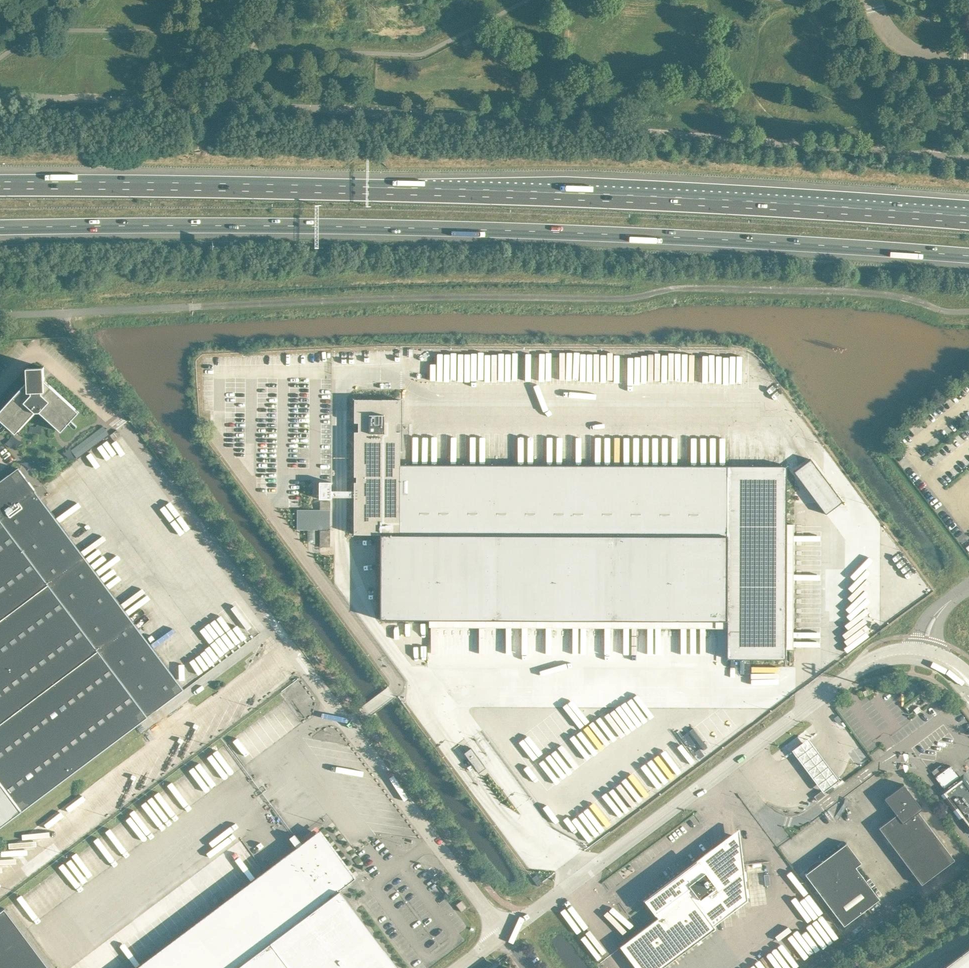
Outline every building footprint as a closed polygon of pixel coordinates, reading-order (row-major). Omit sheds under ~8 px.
[(533,372),(533,381),(599,382),(599,365),(604,365),(605,355),(518,353),(518,364),(525,365),(525,371),(533,372)] [(643,364),(643,380),(711,382),(712,366),(731,366),(731,365),(737,365),(736,371),(747,371),(748,357),(640,354),(640,359),(635,359),(635,364),(643,364)] [(15,434),(35,412),(40,412),(61,432),(69,423),(71,420),(79,412),(44,380),(44,374),(45,374),(46,374),(46,373),(47,372),(46,371),(46,370),(45,369),(44,369),(44,367),(27,368),(27,381),(0,411),(0,419),(4,423),(7,426),(15,434)] [(331,482),(320,482),(319,498),(331,498),(331,497),(354,497),(354,534),(381,534),(380,619),(429,620),(429,627),(574,627),(716,628),(716,621),(727,621),(727,628),(727,659),(786,659),(786,649),(793,649),(793,524),(786,524),(787,466),(400,464),(400,431),(396,431),(396,422),(400,422),(400,399),(382,399),(381,399),(380,398),(379,398),(377,398),(376,398),(374,398),(373,399),(355,399),(354,422),(350,427),(354,431),(354,476),(353,476),(353,482),(354,482),(354,491),(331,491),(331,482)] [(79,457),(109,434),(103,425),(72,448),(79,457)] [(114,439),(115,438),(120,434),(117,430),(110,435),(114,439)] [(809,437),(795,445),(828,509),(842,501),(809,437)] [(184,690),(18,468),(0,482),(0,827),(184,690)] [(320,501),(320,510),(330,510),(331,501),(320,501)] [(330,546),(330,529),(320,529),(320,546),(330,546)] [(792,750),(794,752),(823,792),(826,789),(829,793),(834,790),(831,786),(839,780),(808,738),(792,750)] [(464,753),(469,759),(477,770),(484,765),(476,754),(471,747),(464,753)] [(935,777),(946,791),(944,792),(943,793),(945,796),(946,795),(956,809),(955,809),(954,810),(962,820),(963,819),(964,819),(968,826),(968,786),(963,778),(961,779),(951,765),(935,777)] [(922,808),(904,784),(884,798),(897,814),(879,827),(922,884),(954,859),(918,811),(922,808)] [(725,839),(712,848),(643,900),(644,901),(645,900),(656,914),(659,917),(620,946),(637,967),(662,967),(716,928),(714,925),(748,900),(739,828),(725,839)] [(136,967),(398,967),(340,890),(353,880),(352,879),(351,880),(316,834),(317,833),(317,832),(302,843),(295,834),(290,837),(297,847),(136,967)] [(845,924),(853,919),(878,900),(880,899),(879,897),(864,877),(862,875),(862,876),(857,868),(856,867),(862,863),(861,861),(848,844),(847,842),(845,844),(823,860),(822,861),(807,873),(806,873),(805,874),(806,875),(843,924),(844,926),(845,925),(845,924)] [(537,874),(532,877),(538,886),(540,885),(543,883),(537,874)] [(449,879),(443,884),(449,892),(455,888),(449,879)] [(458,902),(463,909),(467,905),(462,899),(458,902)] [(0,911),(0,967),(50,967),(5,908),(0,911)] [(942,967),(968,967),(968,948),(942,967)]
